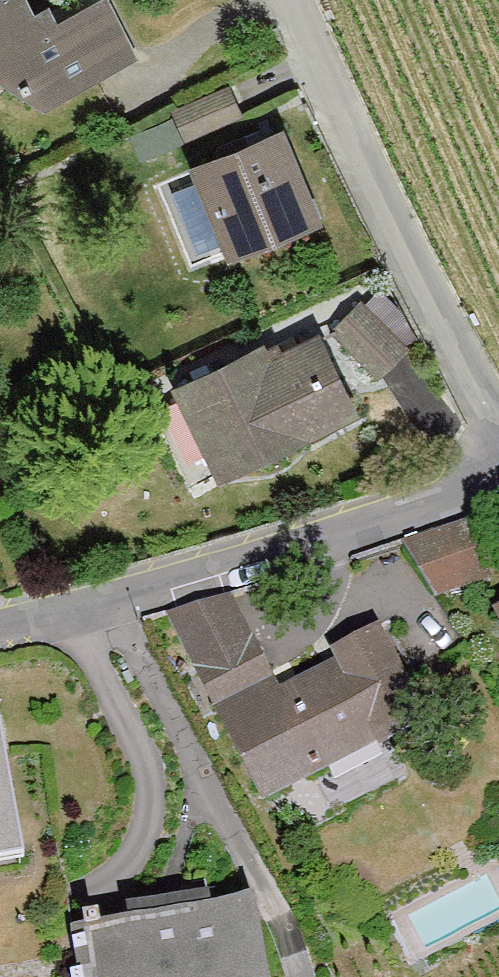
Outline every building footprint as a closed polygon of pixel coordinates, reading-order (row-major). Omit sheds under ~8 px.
[(44,106),(128,63),(98,6),(44,34),(35,17),(29,20),(18,0),(0,0),(0,79),(44,106)] [(178,138),(170,119),(142,132),(151,151),(178,138)] [(310,215),(272,125),(195,158),(233,247),(310,215)] [(403,348),(360,306),(336,329),(379,372),(403,348)] [(261,349),(179,389),(221,475),(354,411),(318,337),(283,354),(278,345),(262,353),(261,349)] [(468,525),(411,540),(425,593),(482,579),(468,525)] [(231,597),(168,627),(251,802),(419,723),(373,626),(268,675),(231,597)] [(487,608),(498,628),(498,600),(487,608)] [(17,864),(0,728),(0,866),(17,864)] [(254,898),(71,931),(79,976),(268,976),(254,898)]
